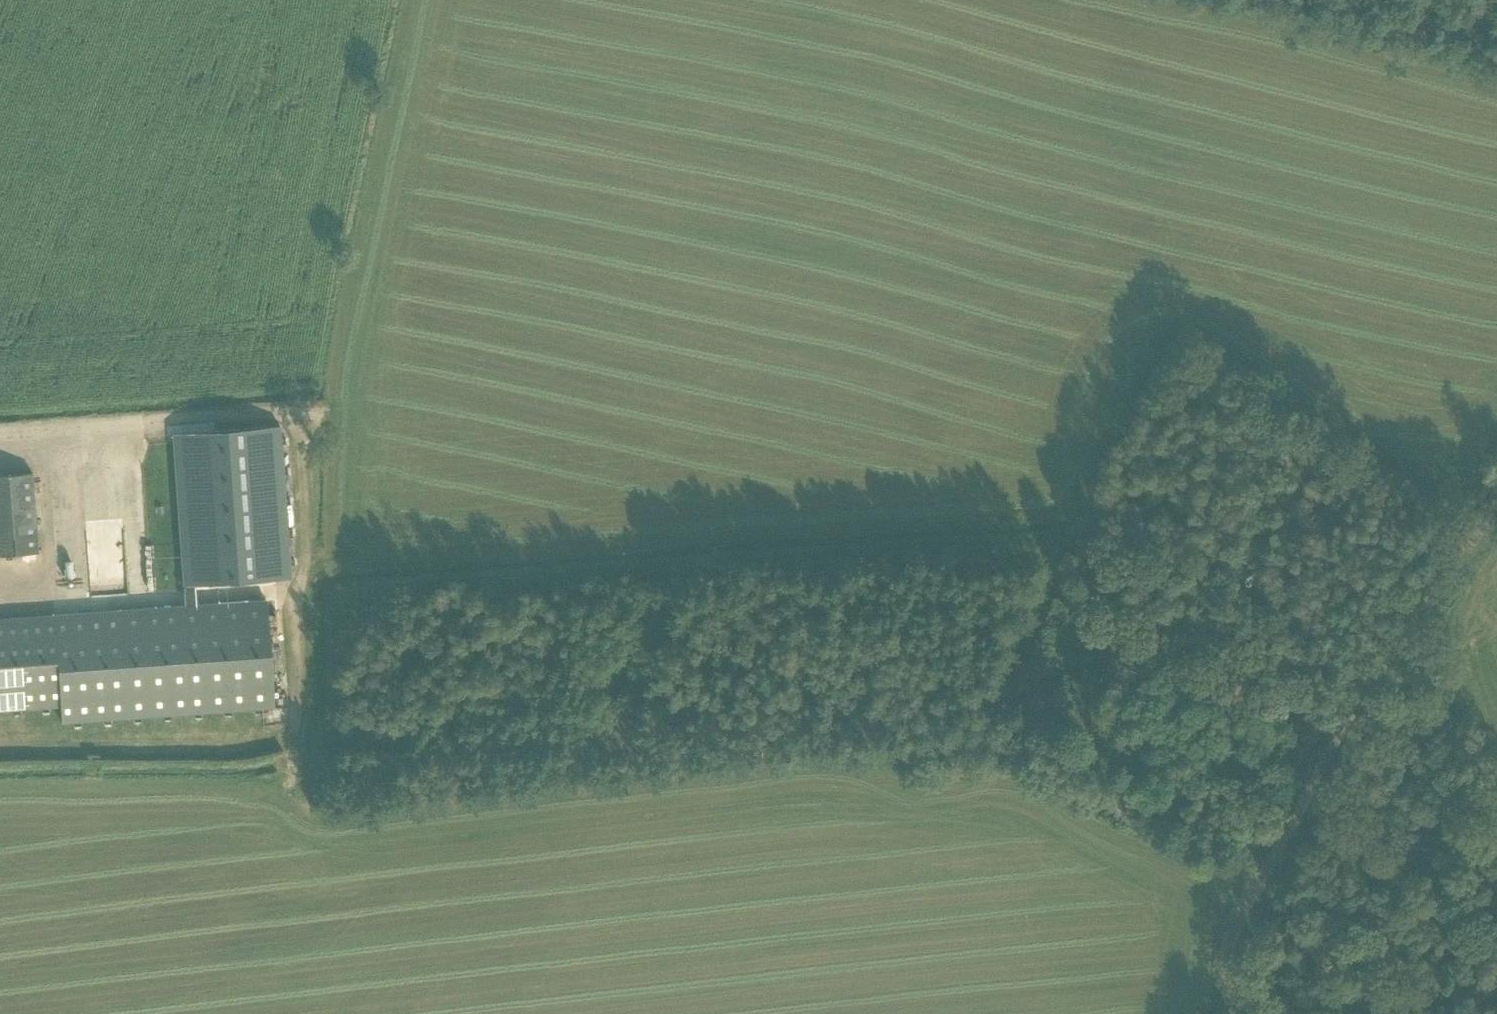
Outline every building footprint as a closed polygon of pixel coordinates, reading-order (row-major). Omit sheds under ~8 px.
[(275,429),(172,435),(182,584),(285,577),(275,429)] [(38,553),(32,474),(0,476),(0,556),(38,553)] [(62,707),(63,723),(273,708),(266,598),(55,615),(0,619),(0,712),(62,707)]
